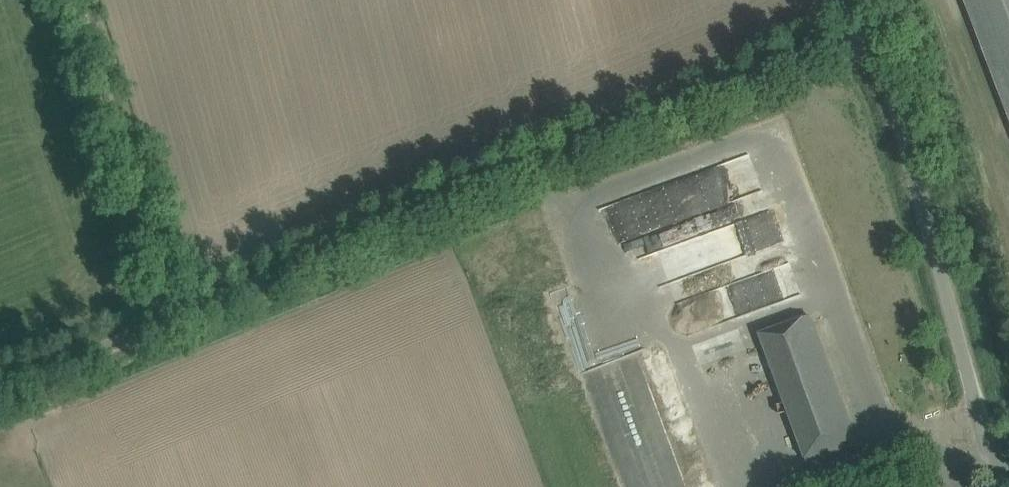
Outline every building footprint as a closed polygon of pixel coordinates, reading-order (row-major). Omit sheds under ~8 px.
[(972,22),(1008,120),(1008,0),(964,0),(972,22)] [(757,155),(598,204),(610,243),(656,229),(663,249),(642,255),(652,285),(785,243),(776,211),(728,226),(720,202),(767,188),(757,155)] [(693,334),(721,321),(709,293),(680,305),(693,334)] [(811,323),(758,342),(804,469),(857,450),(811,323)]
